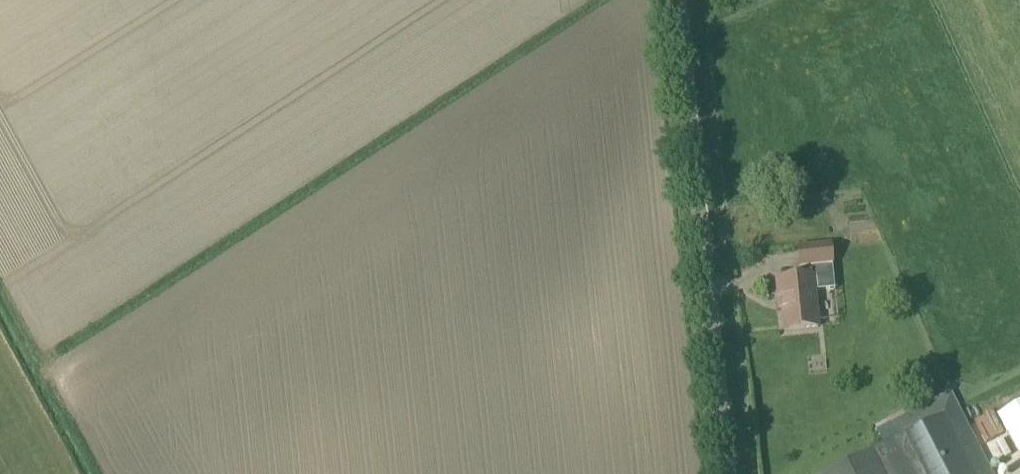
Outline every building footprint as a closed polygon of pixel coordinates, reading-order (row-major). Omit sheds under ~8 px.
[(819,328),(815,292),(835,290),(833,263),(831,246),(799,250),(802,279),(777,281),(779,302),(782,301),(785,331),(819,328)] [(951,392),(890,424),(916,473),(993,473),(951,392)] [(876,449),(829,473),(889,473),(876,449)]
